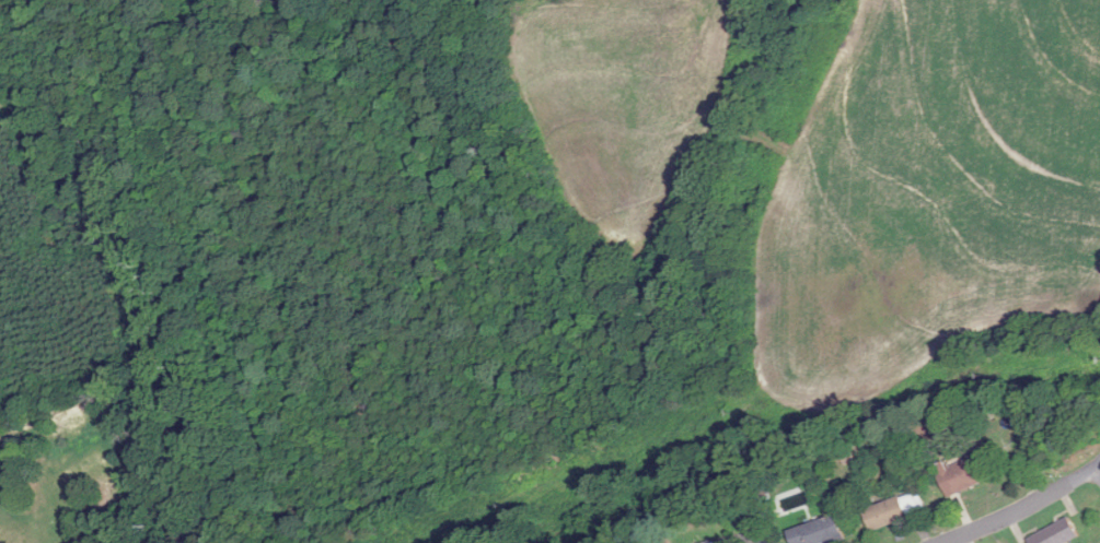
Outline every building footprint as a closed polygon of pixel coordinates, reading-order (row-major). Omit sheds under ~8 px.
[(987,453),(952,466),(950,461),(938,465),(949,495),(996,478),(987,453)] [(873,530),(923,513),(917,495),(904,500),(903,496),(865,509),(873,530)] [(793,542),(827,542),(845,537),(838,514),(789,530),(793,542)] [(1031,542),(1067,542),(1080,536),(1069,517),(1028,539),(1031,542)]
